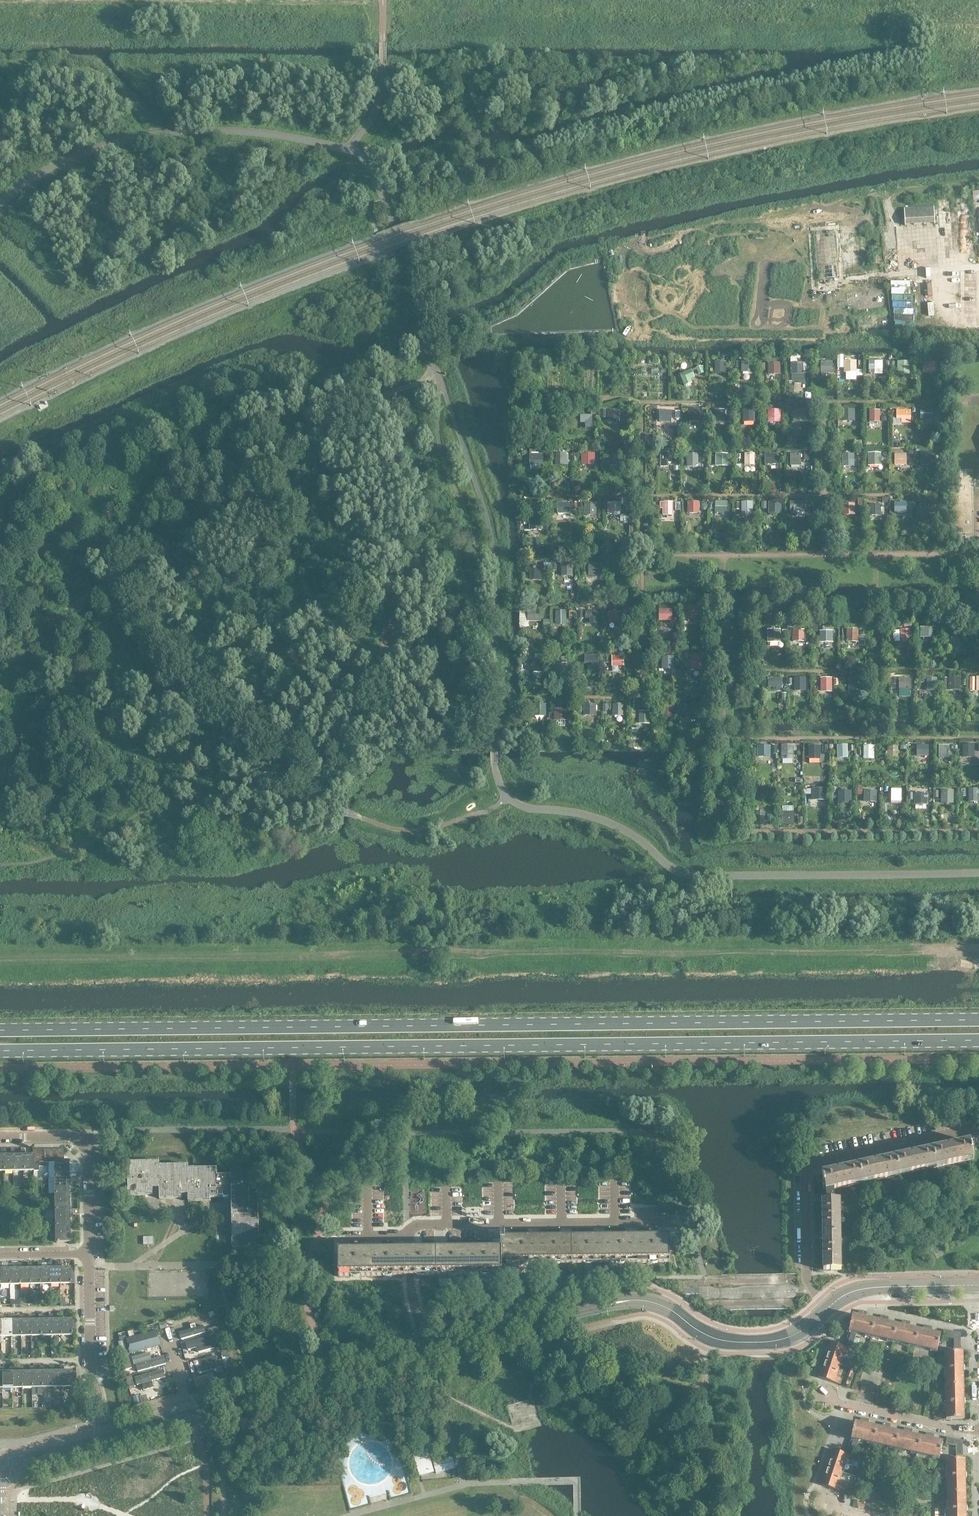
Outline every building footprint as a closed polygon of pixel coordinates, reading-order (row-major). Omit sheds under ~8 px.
[(935,224),(934,207),(904,209),(905,225),(935,224)] [(884,373),(884,360),(869,359),(869,373),(884,373)] [(715,360),(715,374),(727,374),(727,360),(715,360)] [(807,361),(795,361),(795,374),(807,374),(807,361)] [(860,361),(847,361),(847,374),(860,374),(860,361)] [(914,361),(902,361),(902,373),(914,373),(914,361)] [(756,362),(744,362),(744,374),(756,374),(756,362)] [(699,371),(687,371),(687,384),(699,384),(699,371)] [(689,418),(700,418),(700,407),(689,407),(689,418)] [(755,421),(756,409),(744,409),(743,420),(755,421)] [(807,420),(806,409),(795,409),(795,420),(807,420)] [(896,409),(896,420),(911,420),(911,409),(896,409)] [(783,411),(771,411),(771,424),(783,424),(783,411)] [(886,411),(874,411),(874,424),(886,424),(886,411)] [(939,411),(927,411),(927,423),(939,423),(939,411)] [(623,412),(611,412),(611,425),(623,425),(623,412)] [(675,412),(663,412),(663,424),(675,424),(675,412)] [(730,412),(717,412),(717,424),(730,424),(730,412)] [(581,415),(581,427),(593,427),(593,414),(581,415)] [(869,468),(881,468),(881,453),(870,452),(869,468)] [(544,464),(544,453),(531,453),(531,464),(544,464)] [(596,463),(595,453),(582,453),(583,464),(596,463)] [(623,453),(610,453),(610,465),(623,465),(623,453)] [(662,465),(670,465),(671,453),(662,453),(662,465)] [(701,453),(689,453),(689,465),(701,465),(701,453)] [(716,466),(729,466),(729,453),(716,453),(716,466)] [(760,453),(748,453),(748,466),(760,466),(760,453)] [(805,453),(793,453),(793,465),(805,465),(805,453)] [(858,453),(846,453),(846,465),(858,465),(858,453)] [(911,453),(898,453),(898,465),(911,465),(911,453)] [(575,454),(563,454),(563,466),(575,466),(575,454)] [(688,500),(687,512),(700,513),(700,500),(688,500)] [(791,512),(804,511),(804,500),(791,501),(791,512)] [(597,501),(586,501),(586,514),(597,514),(597,501)] [(741,501),(742,514),(754,514),(754,501),(741,501)] [(907,511),(907,502),(895,501),(895,511),(907,511)] [(623,504),(611,504),(611,517),(623,517),(623,504)] [(677,504),(665,504),(665,517),(677,517),(677,504)] [(732,504),(720,504),(720,517),(732,517),(732,504)] [(783,504),(770,504),(770,517),(783,517),(783,504)] [(887,504),(875,504),(875,516),(887,516),(887,504)] [(939,504),(927,504),(927,516),(939,516),(939,504)] [(574,505),(562,505),(562,517),(574,517),(574,505)] [(546,516),(534,516),(534,529),(546,529),(546,516)] [(561,575),(573,575),(574,564),(561,563),(561,575)] [(545,564),(531,564),(531,573),(545,573),(545,564)] [(602,564),(588,564),(588,574),(602,574),(602,564)] [(687,605),(687,620),(699,620),(699,605),(687,605)] [(556,609),(556,624),(567,624),(567,610),(556,609)] [(609,610),(608,622),(622,623),(622,610),(609,610)] [(600,614),(587,614),(587,627),(600,627),(600,614)] [(675,614),(663,614),(663,626),(675,626),(675,614)] [(546,615),(534,615),(534,627),(546,627),(546,615)] [(859,640),(859,629),(848,630),(848,640),(859,640)] [(782,631),(770,631),(770,643),(783,643),(782,631)] [(835,631),(823,631),(823,643),(835,643),(835,631)] [(916,631),(903,631),(903,643),(916,643),(916,631)] [(794,633),(794,640),(806,640),(805,632),(794,633)] [(969,645),(962,635),(952,643),(960,653),(969,645)] [(662,655),(662,668),(675,669),(675,655),(662,655)] [(577,657),(564,657),(564,670),(577,670),(577,657)] [(626,657),(614,657),(614,670),(626,670),(626,657)] [(705,657),(693,657),(693,669),(705,669),(705,657)] [(821,677),(821,691),(833,691),(833,677),(821,677)] [(900,677),(899,687),(912,687),(912,677),(900,677)] [(860,678),(848,678),(847,691),(860,691),(860,678)] [(937,678),(925,678),(925,691),(937,691),(937,678)] [(950,678),(950,689),(961,689),(961,678),(950,678)] [(811,679),(799,679),(799,692),(811,692),(811,679)] [(624,715),(625,703),(613,702),(613,715),(624,715)] [(673,706),(665,708),(667,716),(676,714),(673,706)] [(551,707),(538,707),(538,719),(551,719),(551,707)] [(554,719),(568,719),(569,708),(555,707),(554,719)] [(596,707),(584,707),(584,719),(596,719),(596,707)] [(706,707),(693,707),(693,719),(706,719),(706,707)] [(652,714),(640,714),(640,726),(652,726),(652,714)] [(794,758),(794,744),(782,744),(783,758),(794,758)] [(848,757),(849,744),(838,744),(837,757),(848,757)] [(975,744),(963,744),(963,757),(975,757),(975,744)] [(928,745),(916,745),(916,758),(928,758),(928,745)] [(878,750),(866,750),(866,763),(878,763),(878,750)] [(773,751),(761,751),(761,763),(773,763),(773,751)] [(824,751),(812,751),(812,763),(824,763),(824,751)] [(814,788),(814,801),(826,801),(826,787),(814,788)] [(864,800),(877,801),(878,790),(865,789),(864,800)] [(859,790),(846,790),(846,802),(859,802),(859,790)] [(907,790),(895,790),(895,802),(907,802),(907,790)] [(957,790),(944,790),(944,802),(957,802),(957,790)] [(797,809),(785,809),(785,821),(797,821),(797,809)] [(974,1159),(971,1146),(970,1142),(954,1145),(953,1143),(948,1144),(948,1147),(933,1150),(936,1168),(974,1159)] [(13,1171),(13,1156),(11,1156),(11,1155),(5,1155),(4,1150),(0,1150),(1,1155),(1,1156),(3,1156),(3,1171),(13,1171)] [(23,1171),(23,1156),(21,1156),(21,1155),(15,1155),(14,1150),(10,1150),(11,1155),(11,1156),(13,1156),(13,1171),(23,1171)] [(33,1171),(33,1163),(33,1156),(32,1156),(32,1155),(25,1155),(24,1150),(20,1150),(21,1155),(21,1156),(23,1156),(23,1171),(33,1171)] [(936,1168),(933,1150),(917,1153),(916,1151),(912,1152),(911,1154),(896,1158),(900,1175),(936,1168)] [(900,1175),(896,1158),(880,1161),(879,1159),(875,1160),(875,1162),(859,1166),(863,1183),(900,1175)] [(63,1161),(57,1162),(53,1162),(54,1162),(54,1178),(57,1178),(68,1178),(67,1161),(63,1161)] [(260,1189),(260,1171),(231,1172),(231,1175),(217,1176),(217,1168),(188,1169),(188,1165),(159,1166),(159,1162),(130,1163),(130,1177),(128,1177),(128,1196),(152,1195),(152,1189),(159,1189),(159,1199),(181,1199),(181,1195),(188,1195),(188,1202),(210,1202),(210,1198),(231,1198),(232,1249),(259,1249),(258,1205),(264,1204),(264,1189),(260,1189)] [(863,1183),(859,1166),(843,1169),(842,1167),(838,1168),(838,1170),(822,1174),(826,1191),(827,1191),(833,1190),(863,1183)] [(68,1194),(68,1178),(57,1178),(54,1178),(54,1194),(57,1194),(68,1194)] [(840,1207),(840,1200),(834,1200),(833,1190),(827,1191),(827,1200),(822,1201),(822,1217),(838,1217),(838,1207),(840,1207)] [(68,1210),(68,1194),(57,1194),(54,1194),(54,1210),(58,1210),(68,1210)] [(69,1226),(68,1210),(58,1210),(54,1210),(55,1226),(58,1226),(69,1226)] [(838,1227),(838,1217),(822,1217),(822,1233),(840,1233),(840,1227),(838,1227)] [(69,1242),(69,1226),(58,1226),(55,1226),(55,1242),(56,1242),(56,1243),(58,1243),(58,1242),(69,1242)] [(539,1264),(539,1238),(506,1238),(506,1239),(505,1239),(505,1233),(500,1233),(500,1239),(501,1239),(501,1243),(496,1243),(496,1249),(469,1250),(469,1276),(480,1275),(480,1272),(490,1272),(490,1275),(502,1275),(502,1260),(506,1260),(506,1264),(518,1264),(518,1261),(528,1261),(528,1264),(539,1264)] [(841,1243),(840,1233),(822,1233),(819,1234),(819,1238),(822,1239),(823,1249),(838,1248),(838,1243),(841,1243)] [(604,1263),(604,1237),(571,1238),(572,1264),(583,1264),(583,1260),(593,1260),(593,1263),(604,1263)] [(637,1263),(636,1237),(604,1237),(604,1263),(616,1263),(616,1260),(625,1260),(625,1263),(637,1263)] [(670,1263),(669,1237),(636,1237),(637,1263),(648,1263),(648,1259),(658,1259),(658,1263),(670,1263)] [(572,1264),(571,1238),(539,1238),(539,1264),(551,1264),(550,1260),(560,1260),(560,1264),(572,1264)] [(841,1270),(841,1259),(839,1259),(838,1248),(823,1249),(823,1271),(841,1270)] [(436,1276),(436,1250),(425,1250),(425,1251),(419,1251),(409,1251),(404,1251),(404,1250),(372,1251),(372,1277),(410,1276),(415,1276),(415,1273),(419,1273),(419,1275),(420,1275),(421,1273),(425,1272),(425,1274),(425,1276),(436,1276)] [(469,1276),(469,1250),(436,1250),(436,1276),(448,1276),(448,1272),(458,1272),(458,1276),(469,1276)] [(372,1277),(372,1251),(338,1251),(338,1277),(372,1277)] [(29,1285),(29,1270),(31,1270),(31,1269),(31,1263),(27,1263),(27,1269),(21,1269),(21,1270),(19,1270),(19,1285),(29,1285)] [(39,1284),(39,1269),(41,1269),(41,1268),(41,1263),(37,1263),(37,1268),(31,1269),(31,1270),(29,1270),(29,1285),(39,1284)] [(49,1284),(49,1269),(51,1269),(51,1268),(51,1263),(47,1263),(47,1268),(41,1268),(41,1269),(39,1269),(39,1284),(49,1284)] [(59,1284),(59,1269),(61,1269),(61,1268),(61,1263),(57,1263),(57,1268),(51,1268),(51,1269),(49,1269),(49,1284),(59,1284)] [(9,1270),(11,1270),(11,1269),(11,1264),(7,1264),(7,1269),(1,1269),(1,1270),(0,1270),(0,1285),(9,1285),(9,1270)] [(19,1285),(19,1270),(21,1270),(21,1269),(21,1264),(17,1264),(17,1269),(11,1269),(11,1270),(9,1270),(9,1285),(19,1285)] [(74,1276),(74,1269),(69,1269),(69,1268),(61,1268),(61,1269),(59,1269),(59,1284),(70,1284),(70,1283),(70,1281),(69,1277),(74,1276)] [(836,1312),(817,1392),(837,1397),(851,1338),(939,1359),(939,1366),(940,1435),(961,1435),(960,1366),(955,1366),(955,1362),(960,1341),(944,1337),(836,1312)] [(60,1336),(60,1321),(62,1321),(62,1320),(62,1314),(58,1315),(58,1320),(52,1320),(52,1321),(50,1321),(50,1336),(60,1336)] [(10,1336),(10,1322),(12,1322),(12,1320),(12,1315),(8,1315),(8,1321),(2,1321),(2,1322),(0,1322),(0,1337),(10,1336)] [(20,1336),(20,1321),(22,1321),(22,1320),(22,1315),(18,1315),(18,1320),(12,1320),(12,1322),(10,1322),(10,1336),(20,1336)] [(30,1336),(30,1321),(32,1321),(32,1320),(32,1315),(28,1315),(28,1320),(22,1320),(22,1321),(20,1321),(20,1336),(30,1336)] [(40,1336),(40,1321),(42,1321),(42,1320),(42,1315),(38,1315),(38,1320),(32,1320),(32,1321),(30,1321),(30,1336),(40,1336)] [(50,1336),(50,1321),(52,1321),(52,1320),(52,1315),(48,1315),(48,1320),(42,1320),(42,1321),(40,1321),(40,1336),(50,1336)] [(75,1328),(75,1321),(75,1320),(70,1320),(70,1319),(62,1320),(62,1321),(60,1321),(60,1336),(71,1335),(71,1333),(71,1328),(75,1328)] [(180,1332),(183,1340),(207,1332),(205,1324),(180,1332)] [(220,1332),(218,1326),(208,1329),(209,1335),(214,1334),(220,1332)] [(159,1330),(126,1336),(129,1353),(162,1346),(159,1330)] [(222,1343),(220,1332),(214,1334),(216,1344),(222,1343)] [(127,1351),(124,1340),(120,1342),(118,1342),(121,1352),(127,1351)] [(168,1364),(166,1355),(153,1358),(151,1352),(133,1356),(136,1372),(168,1364)] [(231,1367),(228,1355),(222,1356),(225,1368),(231,1367)] [(132,1368),(129,1358),(123,1359),(126,1370),(132,1368)] [(41,1388),(41,1373),(43,1373),(43,1372),(43,1366),(39,1366),(39,1372),(33,1372),(33,1373),(31,1373),(31,1388),(41,1388)] [(51,1387),(51,1372),(53,1372),(53,1371),(53,1366),(49,1366),(49,1371),(43,1372),(43,1373),(41,1373),(41,1388),(51,1387)] [(61,1387),(61,1372),(63,1372),(63,1371),(63,1366),(59,1366),(59,1371),(53,1371),(53,1372),(51,1372),(51,1387),(61,1387)] [(11,1388),(11,1373),(13,1373),(13,1372),(13,1367),(9,1367),(9,1372),(3,1372),(3,1373),(1,1373),(1,1388),(11,1388)] [(21,1388),(21,1373),(23,1373),(23,1372),(23,1370),(23,1367),(19,1367),(19,1372),(13,1372),(13,1373),(11,1373),(11,1388),(21,1388)] [(31,1388),(31,1373),(33,1373),(33,1372),(33,1367),(29,1367),(29,1372),(23,1372),(23,1373),(21,1373),(21,1388),(31,1388)] [(155,1386),(153,1380),(167,1376),(165,1368),(136,1377),(138,1385),(143,1383),(144,1389),(155,1386)] [(76,1380),(76,1372),(71,1372),(71,1371),(63,1371),(63,1372),(61,1372),(61,1387),(72,1387),(72,1386),(72,1384),(71,1380),(76,1380)] [(197,1386),(217,1384),(215,1373),(196,1376),(197,1386)] [(135,1386),(132,1376),(128,1377),(126,1377),(129,1388),(135,1386)] [(944,1439),(856,1422),(853,1440),(941,1457),(944,1439)] [(948,1438),(947,1457),(963,1457),(964,1439),(948,1438)] [(820,1515),(843,1515),(854,1471),(942,1492),(942,1515),(963,1515),(962,1499),(958,1499),(958,1495),(963,1475),(858,1449),(859,1445),(839,1440),(820,1515)] [(431,1471),(426,1453),(415,1456),(420,1474),(431,1471)] [(435,1460),(439,1479),(458,1476),(454,1457),(435,1460)]
